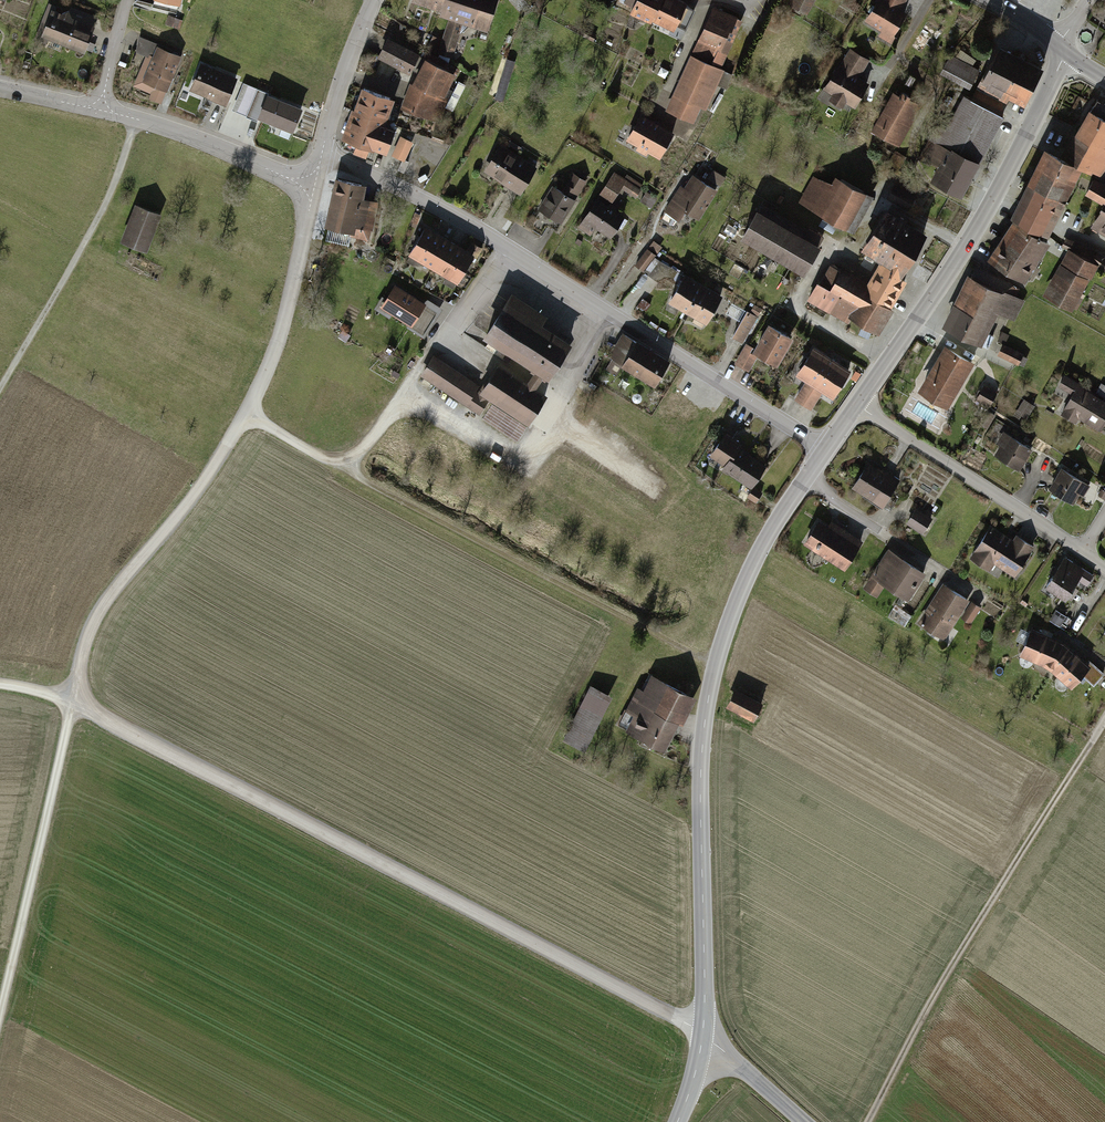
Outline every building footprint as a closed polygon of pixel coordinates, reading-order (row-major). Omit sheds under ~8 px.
[(153,6),(177,12),(180,0),(155,0),(153,6)] [(403,3),(432,12),(431,15),(446,20),(439,39),(432,37),(427,50),(450,57),(461,24),(483,31),(493,0),(404,0),(403,3)] [(669,0),(626,0),(620,13),(644,24),(645,22),(669,32),(681,5),(669,0)] [(783,5),(802,15),(810,0),(785,0),(783,5)] [(888,46),(897,30),(894,28),(903,13),(898,11),(904,0),(872,0),(859,23),(877,33),(874,38),(888,46)] [(739,23),(710,8),(662,112),(689,125),(696,108),(705,107),(722,72),(718,69),(739,23)] [(87,28),(45,11),(34,37),(77,54),(87,28)] [(161,95),(175,58),(151,49),(154,43),(138,37),(131,55),(145,60),(135,85),(161,95)] [(414,54),(381,38),(371,58),(404,74),(414,54)] [(1014,107),(1034,67),(986,42),(974,66),(948,53),(940,70),(1014,107)] [(868,61),(847,49),(837,66),(834,64),(819,91),(828,96),(824,103),(836,110),(840,104),(850,109),(865,84),(857,79),(868,61)] [(505,98),(517,59),(506,56),(494,95),(505,98)] [(449,74),(416,59),(403,86),(397,112),(440,124),(447,97),(440,94),(441,87),(449,74)] [(232,78),(196,64),(185,92),(221,106),(232,78)] [(722,83),(729,84),(731,68),(724,67),(722,83)] [(267,92),(243,83),(232,110),(256,120),(267,92)] [(388,101),(354,90),(334,142),(348,149),(347,153),(360,158),(362,152),(376,155),(384,130),(379,128),(388,101)] [(918,105),(888,90),(866,134),(896,149),(918,105)] [(299,106),(270,94),(258,120),(288,133),(299,106)] [(1000,116),(958,97),(943,129),(934,124),(917,160),(932,167),(923,186),(955,201),(972,165),(976,167),(1000,116)] [(1091,109),(1078,131),(1065,151),(1100,172),(1104,164),(1104,146),(1103,145),(1104,142),(1104,118),(1091,109)] [(669,133),(635,115),(620,141),(655,160),(669,133)] [(401,134),(395,155),(407,158),(413,137),(401,134)] [(533,166),(497,144),(479,173),(515,195),(533,166)] [(1080,165),(1046,147),(1031,176),(1029,180),(1063,197),(1080,165)] [(681,189),(676,186),(660,213),(674,222),(678,215),(694,225),(723,178),(709,169),(700,183),(688,176),(681,189)] [(622,178),(610,170),(572,227),(585,236),(590,229),(604,239),(619,216),(604,206),(618,187),(634,198),(642,187),(624,175),(622,178)] [(558,192),(547,186),(531,212),(556,227),(583,183),(569,175),(558,192)] [(824,184),(810,177),(795,204),(848,233),(867,198),(828,177),(824,184)] [(1093,178),(1086,191),(1104,201),(1104,185),(1093,178)] [(358,185),(326,180),(319,228),(363,235),(368,202),(356,201),(358,185)] [(1063,197),(1029,180),(1018,202),(1013,211),(1047,229),(1063,197)] [(642,200),(653,205),(656,197),(645,192),(642,200)] [(922,225),(879,203),(863,231),(907,254),(922,225)] [(1102,204),(1088,228),(1104,238),(1104,205),(1102,204)] [(156,215),(128,206),(115,244),(142,253),(156,215)] [(812,248),(746,211),(730,239),(795,276),(812,248)] [(1046,241),(1014,220),(1002,238),(991,256),(1012,269),(1023,276),(1046,241)] [(472,254),(426,227),(411,252),(457,279),(472,254)] [(816,288),(810,285),(800,303),(874,341),(889,312),(886,310),(899,283),(894,280),(907,254),(863,231),(851,252),(873,264),(863,284),(838,271),(837,273),(827,268),(816,288)] [(1068,237),(1066,242),(1084,248),(1086,243),(1068,237)] [(658,247),(652,242),(631,267),(639,273),(653,256),(651,255),(658,247)] [(1070,249),(1046,292),(1072,306),(1096,264),(1070,249)] [(716,295),(678,274),(661,305),(699,325),(716,295)] [(952,312),(946,325),(980,341),(996,308),(1014,317),(1022,301),(970,276),(952,312)] [(425,302),(395,283),(382,304),(412,323),(425,302)] [(540,317),(505,293),(476,336),(531,373),(521,387),(493,368),(476,393),(431,363),(422,377),(474,412),(482,400),(521,426),(542,395),(533,389),(537,382),(539,384),(564,346),(534,326),(540,317)] [(754,318),(743,312),(728,338),(740,345),(754,318)] [(786,338),(762,324),(748,348),(744,345),(732,366),(743,372),(751,359),(769,369),(786,338)] [(651,386),(665,360),(618,335),(604,360),(651,386)] [(1022,353),(1003,344),(998,353),(1018,362),(1022,353)] [(968,364),(937,346),(930,357),(910,392),(942,410),(968,364)] [(828,361),(809,349),(794,375),(803,380),(813,386),(828,361)] [(848,372),(828,361),(813,386),(822,391),(833,398),(848,372)] [(1072,393),(1063,410),(1066,411),(1063,417),(1076,424),(1080,418),(1100,430),(1104,422),(1104,385),(1104,384),(1098,394),(1069,378),(1064,388),(1072,393)] [(813,386),(803,380),(792,399),(811,409),(822,391),(813,386)] [(995,394),(980,386),(971,400),(986,409),(995,394)] [(1032,406),(1020,400),(1013,411),(1024,418),(1032,406)] [(739,440),(720,430),(706,456),(721,464),(717,473),(746,489),(759,464),(734,451),(739,440)] [(1033,447),(1004,430),(997,443),(1002,446),(996,456),(1019,470),(1033,447)] [(898,481),(868,462),(852,487),(882,506),(898,481)] [(1093,484),(1062,468),(1050,491),(1075,504),(1080,494),(1086,497),(1093,484)] [(758,491),(749,487),(744,496),(753,501),(758,491)] [(932,518),(915,508),(907,521),(924,532),(932,518)] [(827,526),(817,519),(802,542),(843,569),(862,540),(831,520),(827,526)] [(1015,575),(1035,544),(1017,533),(1014,538),(990,523),(970,557),(990,569),(994,563),(1015,575)] [(925,571),(889,548),(863,588),(877,597),(884,587),(906,601),(925,571)] [(1085,569),(1066,556),(1045,587),(1064,600),(1085,569)] [(968,599),(941,582),(918,618),(946,635),(968,599)] [(981,607),(972,601),(962,618),(971,623),(981,607)] [(1030,627),(1019,654),(1032,660),(1043,665),(1055,673),(1070,687),(1084,675),(1096,688),(1104,677),(1104,673),(1091,660),(1088,664),(1075,651),(1063,640),(1048,633),(1030,627)] [(691,696),(647,673),(639,689),(635,687),(614,726),(656,748),(671,721),(676,724),(691,696)] [(609,696),(588,684),(558,739),(580,750),(609,696)] [(757,703),(729,688),(719,707),(747,722),(757,703)]
